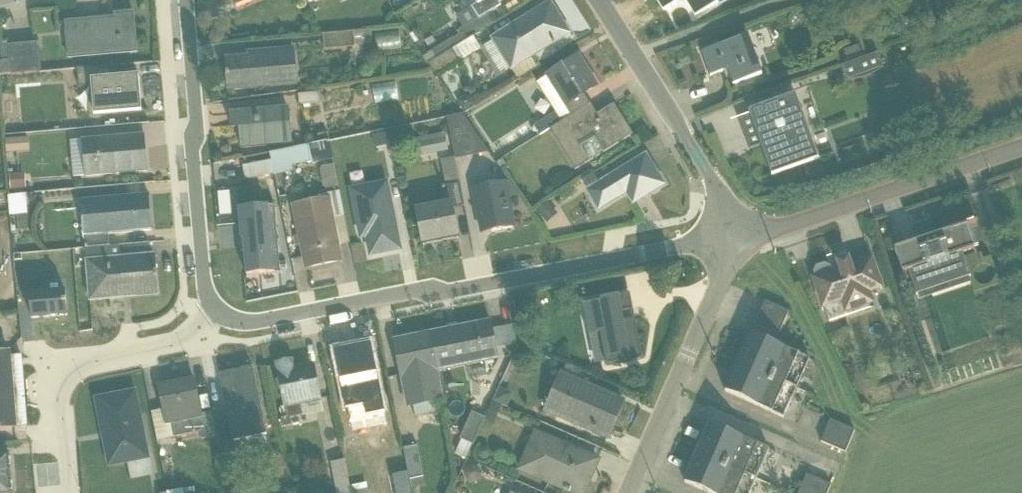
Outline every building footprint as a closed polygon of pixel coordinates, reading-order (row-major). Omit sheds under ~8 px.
[(385,11),(405,0),(379,0),(385,11)] [(399,9),(414,36),(436,23),(423,0),(415,0),(399,9)] [(480,20),(510,0),(467,0),(480,20)] [(684,14),(707,0),(675,0),(684,14)] [(509,73),(569,36),(548,2),(488,38),(509,73)] [(67,62),(135,57),(131,16),(63,21),(67,62)] [(313,46),(353,45),(352,30),(313,31),(313,46)] [(386,32),(363,36),(365,48),(388,44),(386,32)] [(731,87),(757,77),(742,37),(701,52),(710,76),(724,70),(731,87)] [(483,38),(472,43),(486,73),(497,68),(483,38)] [(29,72),(27,43),(0,44),(0,73),(29,72)] [(863,51),(849,55),(846,45),(826,51),(836,81),(869,71),(863,51)] [(223,95),(295,90),(292,53),(221,58),(223,95)] [(560,109),(595,88),(576,57),(541,78),(560,109)] [(67,68),(68,84),(80,84),(79,67),(67,68)] [(92,118),(138,112),(134,75),(87,81),(92,118)] [(288,102),(307,101),(307,91),(288,92),(288,102)] [(769,177),(816,160),(792,97),(745,115),(769,177)] [(594,159),(630,138),(612,106),(575,127),(586,144),(594,159)] [(229,151),(287,145),(283,110),(226,116),(229,151)] [(439,114),(443,154),(464,152),(460,112),(439,114)] [(555,118),(539,129),(565,164),(587,148),(570,125),(563,130),(555,118)] [(81,179),(147,173),(144,137),(78,143),(81,179)] [(664,188),(645,155),(581,191),(595,215),(623,199),(629,208),(664,188)] [(232,162),(235,178),(264,173),(261,157),(232,162)] [(435,195),(449,193),(446,157),(432,158),(435,195)] [(324,162),(309,165),(313,187),(328,185),(324,162)] [(13,187),(13,174),(0,174),(0,188),(13,187)] [(380,236),(395,233),(387,181),(346,188),(357,255),(383,251),(380,236)] [(476,237),(516,231),(508,181),(468,187),(476,237)] [(16,193),(0,194),(0,214),(16,214),(16,193)] [(80,238),(151,233),(149,197),(77,202),(80,238)] [(301,273),(342,264),(327,199),(286,209),(301,273)] [(417,247),(456,240),(450,203),(410,211),(417,247)] [(533,222),(545,218),(540,203),(528,208),(533,222)] [(241,278),(281,274),(273,206),(233,210),(241,278)] [(973,252),(964,226),(891,251),(898,273),(903,272),(911,297),(967,277),(959,256),(973,252)] [(871,305),(868,294),(881,290),(869,254),(811,274),(823,310),(838,305),(841,315),(871,305)] [(87,304),(159,298),(156,256),(84,262),(87,304)] [(21,311),(21,274),(8,274),(8,311),(21,311)] [(603,367),(639,360),(632,324),(620,327),(615,299),(582,305),(588,340),(598,338),(603,367)] [(787,312),(763,302),(753,327),(778,336),(787,312)] [(435,375),(496,360),(487,321),(426,335),(435,375)] [(747,331),(732,362),(794,391),(809,361),(747,331)] [(442,402),(435,375),(426,335),(390,344),(406,411),(442,402)] [(346,426),(383,418),(368,345),(331,353),(346,426)] [(15,432),(9,356),(0,356),(0,433),(15,432)] [(280,410),(321,401),(313,365),(294,369),(292,360),(270,365),(280,410)] [(720,388),(782,417),(794,391),(732,362),(720,388)] [(228,444),(264,437),(252,369),(216,375),(228,444)] [(541,414),(605,444),(624,404),(559,374),(541,414)] [(167,442),(204,434),(194,381),(156,388),(167,442)] [(104,472),(149,463),(136,391),(90,400),(104,472)] [(465,440),(471,414),(458,411),(451,437),(465,440)] [(854,431),(831,422),(821,444),(845,453),(854,431)] [(705,425),(693,450),(743,472),(754,447),(705,425)] [(562,492),(584,492),(598,461),(532,432),(515,473),(562,492)] [(405,444),(390,448),(398,479),(413,475),(405,444)] [(705,492),(733,492),(743,472),(693,450),(679,481),(705,492)] [(322,460),(326,492),(333,492),(337,492),(334,458),(322,460)] [(467,479),(469,467),(455,464),(453,476),(467,479)] [(806,475),(799,492),(828,492),(831,486),(806,475)]
